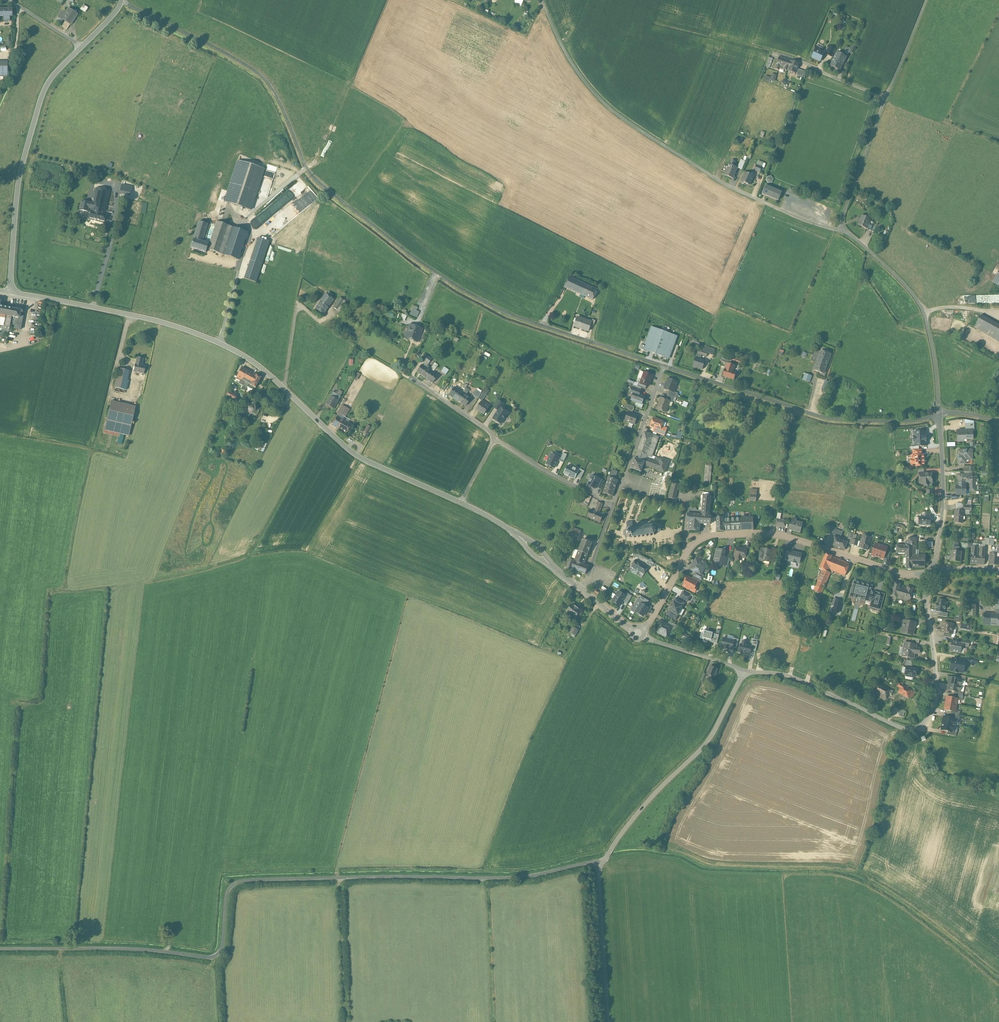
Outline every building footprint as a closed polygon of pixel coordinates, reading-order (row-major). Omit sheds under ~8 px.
[(0,10),(0,20),(11,20),(10,16),(12,15),(12,9),(0,10)] [(77,14),(69,9),(66,14),(62,11),(58,17),(65,21),(70,25),(71,25),(77,14)] [(70,25),(65,21),(61,27),(67,30),(70,25)] [(850,48),(847,46),(845,51),(852,53),(855,45),(852,43),(850,48)] [(835,48),(829,46),(826,53),(832,56),(835,48)] [(816,49),(812,57),(821,61),(825,54),(820,51),(820,50),(816,49)] [(846,56),(837,52),(831,66),(840,70),(846,56)] [(792,61),(780,57),(776,69),(780,71),(781,69),(781,66),(789,69),(792,61)] [(800,64),(792,61),(789,69),(781,66),(781,69),(788,71),(796,73),(800,64)] [(264,169),(237,161),(224,201),(251,210),(264,169)] [(731,165),(730,165),(725,175),(733,179),(738,168),(734,166),(731,165)] [(753,176),(745,173),(742,181),(750,185),(753,176)] [(121,183),(119,193),(130,195),(132,186),(121,183)] [(781,193),(766,186),(763,194),(778,200),(781,193)] [(109,191),(96,188),(93,203),(89,202),(88,208),(92,208),(91,210),(105,214),(109,191)] [(89,202),(81,201),(80,210),(88,212),(88,208),(89,202)] [(91,210),(89,217),(89,218),(104,222),(105,221),(106,216),(104,215),(105,214),(91,210)] [(867,218),(862,215),(857,225),(867,229),(869,224),(871,220),(867,218)] [(208,224),(199,222),(193,239),(202,242),(208,224)] [(216,222),(207,249),(219,253),(229,226),(216,222)] [(248,232),(229,226),(219,253),(238,260),(248,232)] [(258,238),(244,278),(256,282),(269,242),(258,238)] [(193,239),(191,248),(206,253),(208,244),(202,242),(193,239)] [(584,284),(569,277),(565,287),(580,294),(584,284)] [(598,290),(584,284),(580,294),(593,300),(598,290)] [(327,295),(325,294),(321,300),(330,306),(334,300),(331,298),(327,295)] [(340,298),(333,308),(339,312),(346,302),(340,298)] [(330,306),(321,300),(315,309),(323,315),(330,306)] [(21,314),(22,310),(0,306),(0,315),(20,319),(21,314)] [(416,311),(412,309),(409,315),(417,318),(419,312),(416,311)] [(1,337),(0,342),(0,343),(6,344),(10,325),(14,326),(13,328),(21,330),(24,314),(21,314),(20,319),(0,315),(0,337),(1,337)] [(981,315),(974,327),(998,341),(998,325),(981,315)] [(591,322),(577,317),(574,326),(588,331),(591,325),(592,322),(591,322)] [(416,327),(407,324),(405,330),(408,331),(405,337),(411,340),(416,327)] [(422,330),(416,327),(411,340),(417,342),(420,335),(421,336),(422,333),(421,333),(422,330)] [(677,337),(652,327),(649,334),(674,344),(677,337)] [(674,344),(649,334),(645,346),(644,349),(669,358),(674,344)] [(715,350),(704,346),(702,352),(707,353),(714,355),(715,350)] [(705,361),(700,360),(701,355),(706,356),(707,353),(702,352),(698,351),(693,367),(702,370),(705,361)] [(821,351),(814,370),(823,374),(831,354),(821,351)] [(431,359),(425,355),(422,360),(428,364),(431,359)] [(143,360),(137,359),(136,363),(134,372),(144,374),(146,366),(142,365),(143,360)] [(430,369),(423,365),(423,366),(421,365),(416,372),(424,378),(430,370),(430,369)] [(433,366),(430,369),(430,370),(424,378),(432,383),(437,376),(433,373),(433,372),(436,368),(433,366)] [(245,391),(247,387),(252,390),(253,387),(255,388),(261,377),(256,374),(256,375),(243,367),(237,377),(235,376),(233,380),(243,386),(241,389),(245,391)] [(129,371),(119,368),(115,388),(126,390),(128,381),(127,381),(129,371)] [(725,369),(723,376),(734,380),(734,379),(735,379),(735,378),(734,378),(736,372),(729,370),(725,369)] [(652,375),(644,373),(640,383),(647,386),(648,386),(652,375)] [(812,376),(805,373),(803,380),(809,383),(812,376)] [(677,382),(668,379),(664,389),(669,390),(673,392),(673,391),(677,382)] [(831,383),(825,381),(822,389),(827,391),(831,383)] [(462,388),(460,391),(459,390),(458,391),(454,388),(449,395),(457,400),(463,392),(465,389),(462,388)] [(482,393),(476,389),(473,395),(478,398),(482,393)] [(237,396),(228,391),(225,397),(234,402),(237,396)] [(484,391),(478,399),(482,401),(487,394),(484,391)] [(639,394),(631,391),(630,394),(633,395),(631,400),(636,402),(635,406),(642,408),(643,404),(642,404),(645,396),(639,394)] [(340,396),(333,392),(326,404),(333,409),(340,396)] [(466,395),(463,392),(457,400),(457,401),(465,406),(470,399),(465,396),(466,395)] [(666,400),(661,398),(657,409),(666,412),(670,402),(670,401),(666,400)] [(504,404),(499,400),(494,408),(498,411),(501,407),(501,408),(504,404)] [(136,407),(111,401),(105,430),(129,436),(136,407)] [(482,401),(476,409),(484,414),(487,410),(490,406),(482,401)] [(258,413),(259,410),(258,407),(256,405),(254,403),(251,403),(248,403),(246,405),(244,408),(243,410),(244,413),(246,416),(248,417),(251,418),(254,417),(257,416),(258,413)] [(342,406),(338,413),(339,413),(345,417),(349,410),(342,406)] [(501,408),(501,407),(498,411),(493,419),(501,424),(509,413),(501,408)] [(638,416),(628,412),(625,421),(634,424),(638,416)] [(345,417),(339,413),(337,416),(333,424),(332,426),(346,434),(351,425),(343,420),(345,417)] [(334,414),(329,422),(333,424),(337,416),(334,414)] [(663,422),(654,418),(651,427),(653,427),(657,429),(660,430),(660,429),(661,426),(663,422)] [(970,427),(965,427),(965,430),(963,430),(963,431),(958,431),(958,430),(958,441),(964,441),(964,439),(973,439),(973,430),(974,430),(974,423),(970,423),(970,427)] [(644,432),(635,458),(631,468),(641,472),(644,462),(646,462),(647,458),(648,456),(651,457),(659,437),(644,432)] [(972,460),(972,450),(958,450),(958,464),(966,464),(966,460),(972,460)] [(560,458),(551,453),(546,464),(555,469),(560,458)] [(913,455),(912,455),(912,459),(910,460),(910,464),(912,465),(912,466),(916,466),(917,467),(919,467),(919,466),(924,466),(924,462),(925,462),(926,462),(926,461),(926,460),(926,459),(925,459),(924,459),(924,455),(922,455),(913,455)] [(668,462),(658,458),(656,461),(654,460),(647,458),(646,462),(646,463),(649,464),(648,467),(657,470),(664,473),(668,462)] [(568,465),(564,473),(575,479),(576,477),(580,479),(584,471),(580,469),(579,471),(568,465)] [(617,472),(612,470),(609,477),(618,480),(616,475),(617,472)] [(924,473),(919,474),(920,483),(923,483),(923,484),(925,486),(927,486),(929,484),(929,482),(932,482),(932,473),(924,473)] [(965,474),(958,474),(958,481),(958,492),(966,492),(966,483),(970,483),(972,483),(971,477),(971,475),(965,474)] [(605,481),(592,475),(587,485),(595,489),(596,487),(601,489),(605,481)] [(609,477),(603,493),(613,496),(618,480),(609,477)] [(679,485),(673,483),(669,498),(675,499),(679,485)] [(713,497),(701,496),(700,503),(703,503),(710,504),(712,504),(713,497)] [(703,503),(702,511),(701,511),(701,515),(700,524),(710,525),(711,516),(709,515),(710,504),(703,503)] [(595,511),(590,510),(587,517),(600,522),(603,515),(603,514),(603,515),(599,513),(595,511)] [(959,511),(955,511),(954,523),(962,523),(963,510),(959,510),(959,511)] [(688,514),(687,522),(690,523),(689,530),(699,531),(700,524),(701,515),(688,514)] [(753,517),(739,518),(739,531),(753,530),(753,517)] [(925,517),(918,517),(918,525),(930,526),(930,517),(925,517)] [(717,518),(716,518),(716,519),(717,532),(724,531),(739,531),(739,518),(723,518),(717,518)] [(796,519),(793,518),(789,530),(800,533),(803,524),(796,522),(796,519)] [(649,526),(646,526),(646,524),(645,525),(645,526),(642,526),(641,525),(640,525),(641,527),(638,527),(637,526),(636,526),(637,527),(634,528),(633,526),(632,521),(626,522),(627,530),(627,536),(629,536),(628,536),(629,537),(629,538),(630,538),(631,537),(631,538),(632,537),(634,537),(634,538),(635,538),(635,537),(638,536),(638,538),(639,537),(639,536),(642,536),(642,537),(643,537),(643,536),(646,535),(646,537),(647,537),(647,535),(650,535),(650,536),(651,536),(651,535),(653,534),(654,536),(655,535),(654,534),(656,532),(657,532),(657,531),(658,532),(659,532),(661,531),(661,530),(661,528),(661,527),(660,527),(658,526),(657,526),(657,527),(657,526),(655,527),(653,525),(654,524),(653,524),(652,525),(650,525),(650,524),(649,524),(649,526)] [(581,531),(572,527),(569,537),(577,540),(581,531)] [(836,529),(830,527),(828,533),(834,535),(836,530),(836,529)] [(843,532),(836,530),(834,535),(835,536),(832,546),(838,548),(839,544),(840,544),(842,539),(841,539),(841,538),(843,532)] [(841,538),(841,539),(842,539),(840,544),(839,544),(838,548),(844,550),(847,543),(848,541),(841,538)] [(592,543),(583,539),(578,551),(588,555),(592,543)] [(870,542),(861,539),(860,542),(859,547),(858,548),(867,551),(870,542)] [(872,554),(872,555),(878,557),(881,546),(875,544),(874,548),(872,554)] [(908,545),(906,545),(896,545),(896,553),(906,553),(906,569),(913,569),(913,567),(925,567),(925,555),(916,555),(917,545),(908,545)] [(887,548),(881,546),(878,557),(883,559),(887,548)] [(746,550),(736,547),(734,556),(736,556),(737,557),(736,559),(741,560),(742,557),(745,558),(746,556),(747,550),(746,550)] [(959,547),(953,547),(953,551),(951,551),(951,556),(947,556),(947,560),(950,560),(950,561),(960,562),(961,552),(959,551),(959,547)] [(767,550),(761,548),(758,561),(763,562),(764,560),(770,562),(772,554),(772,552),(767,551),(767,550)] [(725,551),(717,549),(714,561),(722,563),(724,557),(725,551)] [(588,555),(578,551),(577,555),(575,559),(575,560),(575,561),(584,564),(588,555)] [(790,552),(787,551),(785,560),(787,560),(787,561),(791,562),(790,563),(796,564),(796,563),(799,564),(802,553),(790,551),(790,552)] [(826,553),(819,569),(822,570),(815,586),(823,590),(830,573),(829,572),(830,570),(835,558),(832,557),(832,556),(826,553)] [(850,564),(835,558),(830,570),(845,576),(850,564)] [(584,564),(575,561),(575,560),(570,559),(566,569),(566,570),(570,571),(570,572),(571,573),(573,569),(585,574),(588,566),(584,564)] [(702,562),(696,559),(690,569),(696,572),(701,575),(701,574),(707,564),(705,564),(705,562),(703,561),(702,562)] [(648,568),(635,560),(631,567),(644,575),(648,568)] [(692,579),(687,576),(684,581),(686,582),(683,586),(694,592),(697,588),(695,587),(698,582),(692,579)] [(872,586),(854,582),(851,596),(868,601),(868,600),(872,601),(870,607),(880,609),(884,595),(874,592),(874,593),(870,592),(872,586)] [(907,588),(900,586),(900,584),(894,583),(891,597),(910,601),(913,588),(908,586),(907,588)] [(688,595),(683,592),(680,597),(685,600),(688,595)] [(620,593),(614,604),(619,607),(623,601),(627,604),(631,596),(627,594),(626,596),(620,593)] [(644,617),(649,608),(647,606),(647,604),(649,601),(641,596),(640,599),(638,598),(631,611),(634,613),(635,612),(644,617)] [(685,603),(675,598),(673,603),(672,605),(671,605),(670,608),(670,610),(669,610),(666,615),(675,620),(678,615),(678,614),(681,608),(682,608),(685,603)] [(946,600),(938,599),(937,604),(937,603),(936,607),(936,611),(939,612),(944,613),(944,609),(945,609),(946,605),(945,605),(946,600)] [(575,618),(581,611),(572,604),(565,614),(569,617),(571,615),(575,618)] [(976,605),(965,605),(965,616),(976,617),(976,605)] [(984,613),(983,625),(998,626),(998,624),(998,614),(995,614),(984,613)] [(668,624),(662,621),(657,632),(667,637),(667,636),(668,636),(670,632),(670,631),(672,628),(672,627),(668,624)] [(909,621),(905,621),(904,625),(903,625),(901,624),(901,625),(903,626),(902,632),(913,635),(914,630),(913,630),(914,622),(909,621)] [(677,626),(669,622),(668,624),(672,627),(672,628),(675,630),(677,626)] [(952,624),(943,622),(942,632),(944,632),(952,634),(953,629),(952,629),(953,625),(952,624)] [(714,632),(704,630),(703,633),(702,632),(700,639),(703,639),(703,641),(707,642),(708,640),(711,641),(714,632)] [(727,639),(724,638),(721,647),(725,647),(725,648),(726,648),(728,648),(727,649),(728,649),(728,648),(732,649),(734,641),(731,640),(731,639),(727,638),(727,639)] [(961,642),(951,641),(950,646),(951,646),(950,651),(960,653),(961,648),(962,648),(963,646),(963,643),(961,642)] [(916,645),(904,642),(902,656),(910,658),(914,658),(915,653),(918,654),(919,653),(920,649),(919,649),(915,648),(916,645)] [(754,646),(743,643),(741,651),(752,654),(754,646)] [(965,661),(952,658),(950,670),(954,671),(954,672),(958,673),(958,672),(963,673),(964,665),(966,666),(967,662),(965,662),(965,661)] [(718,669),(710,666),(707,674),(709,675),(714,677),(718,669)] [(918,669),(906,667),(904,674),(906,674),(905,679),(913,680),(914,676),(916,676),(918,669)] [(957,678),(950,677),(948,684),(961,686),(962,680),(962,679),(957,678)] [(891,689),(878,683),(873,693),(885,700),(889,693),(891,689)] [(961,686),(948,684),(947,690),(954,691),(960,692),(960,691),(961,686)] [(912,691),(902,686),(901,688),(899,692),(908,697),(912,691)] [(954,698),(947,697),(946,703),(956,705),(957,700),(958,699),(954,698)] [(956,705),(946,703),(944,709),(951,711),(955,711),(955,710),(956,705)] [(950,718),(943,717),(942,723),(955,726),(956,720),(954,719),(950,718)] [(955,726),(942,723),(941,730),(948,731),(952,732),(952,731),(954,731),(955,726)]
